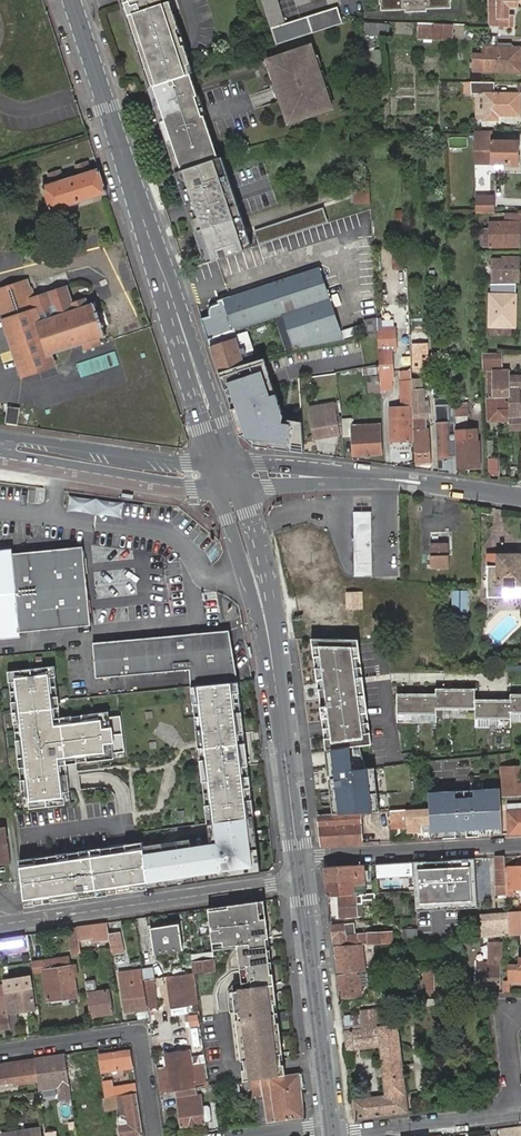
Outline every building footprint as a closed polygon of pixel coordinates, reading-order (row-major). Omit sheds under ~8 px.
[(124,3),(128,15),(152,85),(154,85),(190,72),(193,71),(185,45),(169,0),(123,0),(124,3)] [(272,26),(286,21),(279,0),(263,0),(272,26)] [(406,4),(407,10),(428,9),(427,7),(427,3),(432,2),(432,7),(451,5),(450,0),(382,0),(382,1),(383,0),(383,8),(383,9),(384,9),(402,8),(401,4),(406,4)] [(489,25),(511,29),(511,19),(508,20),(508,8),(518,9),(518,0),(488,0),(489,25)] [(286,21),(272,26),(278,43),(344,21),(344,20),(342,15),(338,4),(286,21)] [(128,15),(125,16),(148,86),(152,85),(128,15)] [(435,39),(434,25),(419,25),(418,39),(435,39)] [(451,26),(434,25),(435,39),(450,40),(451,26)] [(496,38),(489,37),(483,38),(483,48),(496,48),(496,38)] [(312,43),(268,58),(289,121),(333,107),(312,43)] [(496,48),(483,48),(483,56),(473,56),(473,71),(519,72),(519,48),(496,48)] [(158,96),(152,98),(163,129),(177,172),(180,171),(219,158),(205,115),(190,72),(154,85),(158,96)] [(493,82),(470,82),(470,84),(471,93),(483,93),(484,118),(496,118),(496,114),(519,113),(519,93),(493,93),(493,82)] [(152,85),(148,86),(152,98),(158,96),(154,85),(152,85)] [(471,94),(473,118),(484,118),(483,93),(471,93),(471,94)] [(476,140),(474,140),(475,163),(486,163),(486,148),(493,149),(493,163),(518,163),(518,141),(490,141),(490,132),(476,132),(476,140)] [(236,196),(223,156),(220,157),(234,197),(240,217),(243,216),(236,196)] [(193,210),(199,230),(240,217),(234,197),(220,157),(219,158),(180,171),(193,210)] [(107,195),(96,160),(41,178),(44,187),(42,187),(51,213),(107,195)] [(177,172),(176,173),(189,211),(196,231),(199,230),(193,210),(180,171),(177,172)] [(354,184),(355,204),(370,199),(369,181),(354,184)] [(476,196),(477,214),(494,213),(493,195),(476,196)] [(255,231),(258,242),(328,219),(324,208),(255,231)] [(520,221),(520,212),(519,212),(504,213),(505,221),(489,222),(489,228),(483,228),(484,246),(520,245),(520,221)] [(254,247),(243,216),(240,217),(251,248),(254,247)] [(199,230),(209,262),(251,248),(240,217),(199,230)] [(199,230),(196,231),(206,263),(209,262),(199,230)] [(519,281),(519,257),(507,257),(507,259),(492,259),(492,281),(507,281),(519,281)] [(320,267),(233,296),(220,300),(221,303),(213,306),(212,309),(211,312),(212,315),(203,318),(210,338),(233,330),(276,317),(282,315),(293,347),(294,350),(300,348),(344,340),(320,267)] [(22,372),(50,362),(48,357),(108,336),(93,293),(75,299),(69,282),(34,295),(30,285),(27,286),(25,280),(0,289),(0,310),(22,372)] [(490,283),(489,283),(490,295),(489,326),(510,326),(510,314),(515,314),(515,295),(515,283),(490,283)] [(282,315),(276,317),(288,350),(293,347),(282,315)] [(378,330),(378,335),(379,346),(380,367),(380,371),(381,394),(386,393),(387,389),(391,389),(390,379),(394,377),(392,329),(378,330)] [(210,338),(221,373),(245,364),(241,355),(246,353),(245,347),(240,349),(233,330),(210,338)] [(413,345),(414,370),(421,370),(421,377),(428,377),(427,344),(413,345)] [(76,365),(81,378),(120,364),(115,351),(76,365)] [(505,354),(481,353),(482,371),(490,371),(490,364),(505,364),(505,354)] [(245,364),(221,373),(242,436),(255,446),(306,453),(300,419),(279,416),(267,379),(258,360),(245,364)] [(495,371),(494,396),(508,396),(509,420),(509,431),(520,431),(520,417),(520,387),(520,388),(520,376),(511,375),(510,372),(505,371),(495,371)] [(412,373),(412,372),(399,373),(400,381),(412,380),(412,373)] [(412,380),(400,381),(400,384),(402,417),(391,418),(392,443),(415,442),(415,441),(412,380)] [(422,380),(412,380),(415,441),(415,442),(416,464),(431,464),(430,430),(424,430),(424,421),(429,421),(429,408),(425,409),(424,389),(422,390),(422,380)] [(494,396),(494,398),(487,397),(487,421),(509,420),(508,396),(494,396)] [(336,432),(335,429),(334,419),(333,415),(338,414),(337,409),(333,410),(332,403),(309,406),(313,434),(336,432)] [(460,403),(453,404),(455,431),(461,430),(461,415),(468,415),(467,403),(460,403)] [(448,404),(434,405),(437,459),(451,459),(451,456),(456,456),(455,432),(450,432),(448,404)] [(17,421),(18,406),(7,405),(6,420),(17,421)] [(350,418),(341,418),(343,437),(351,436),(352,455),(379,455),(377,424),(351,425),(350,418)] [(479,442),(477,443),(477,430),(461,430),(455,431),(455,432),(456,456),(457,469),(480,468),(479,442)] [(357,514),(357,539),(373,538),(373,514),(357,514)] [(373,538),(357,539),(357,553),(373,553),(373,538)] [(448,545),(431,545),(432,570),(448,569),(448,545)] [(21,637),(19,626),(90,620),(88,601),(85,572),(83,552),(13,559),(12,548),(0,550),(0,639),(21,637)] [(373,553),(357,553),(357,578),(373,578),(373,553)] [(488,597),(520,597),(520,555),(488,555),(488,597)] [(362,592),(348,592),(348,608),(362,608),(362,592)] [(452,593),(452,613),(467,613),(466,593),(452,593)] [(190,673),(192,687),(238,682),(231,633),(93,647),(97,682),(190,673)] [(358,641),(312,640),(327,751),(372,746),(363,679),(358,641)] [(54,667),(7,672),(23,809),(70,803),(65,763),(125,756),(120,710),(60,717),(54,667)] [(238,682),(192,687),(208,823),(209,823),(212,843),(192,846),(191,839),(144,845),(144,842),(121,845),(19,860),(22,882),(25,906),(128,891),(261,872),(239,682),(238,682)] [(456,689),(436,689),(436,694),(436,710),(456,710),(456,689)] [(475,689),(456,689),(456,710),(475,710),(475,700),(475,689)] [(417,694),(397,694),(397,715),(417,715),(417,694)] [(436,694),(417,694),(417,715),(436,715),(436,710),(436,694)] [(511,695),(510,700),(510,714),(511,714),(520,714),(520,695),(511,695)] [(493,700),(475,700),(475,710),(475,720),(493,720),(493,700)] [(510,700),(493,700),(493,720),(511,720),(511,714),(510,714),(510,700)] [(325,751),(333,815),(361,813),(381,813),(372,746),(327,751),(325,751)] [(500,768),(501,789),(501,797),(520,796),(520,767),(500,768)] [(501,789),(428,793),(429,810),(430,825),(431,839),(503,835),(501,797),(501,789)] [(394,812),(394,824),(407,823),(408,833),(421,832),(421,826),(430,825),(429,810),(395,812),(394,812)] [(509,835),(520,834),(520,811),(508,812),(509,835)] [(322,846),(363,843),(361,813),(333,815),(319,815),(322,846)] [(0,844),(0,864),(9,863),(7,843),(0,844)] [(475,857),(414,861),(417,909),(477,905),(475,857)] [(498,892),(507,892),(505,857),(497,858),(498,892)] [(413,861),(377,863),(377,876),(413,874),(413,861)] [(326,867),(329,897),(361,895),(368,895),(366,865),(326,867)] [(509,868),(511,898),(515,898),(515,890),(520,890),(520,867),(509,868)] [(368,895),(361,895),(361,897),(339,898),(341,918),(359,917),(358,906),(363,905),(363,901),(377,901),(376,894),(374,894),(368,895)] [(251,1070),(253,1080),(284,1075),(283,1066),(281,1054),(271,981),(273,981),(272,972),(270,972),(266,937),(269,936),(264,899),(207,908),(213,948),(235,945),(239,977),(251,1070)] [(489,938),(504,937),(509,937),(508,913),(481,914),(482,932),(489,931),(489,932),(489,938)] [(509,937),(520,936),(520,931),(520,913),(508,913),(509,937)] [(108,933),(106,923),(77,927),(78,937),(78,940),(94,938),(95,941),(109,939),(108,933)] [(179,923),(150,928),(153,954),(182,949),(179,923)] [(353,924),(333,926),(335,947),(363,945),(391,944),(390,932),(354,935),(353,924)] [(111,947),(112,954),(125,952),(122,930),(109,933),(111,946),(111,947)] [(419,942),(419,930),(404,931),(404,943),(419,942)] [(0,938),(0,950),(26,947),(23,935),(0,938)] [(82,960),(80,951),(78,940),(78,937),(70,939),(73,961),(82,960)] [(476,983),(501,983),(501,965),(503,965),(504,942),(488,941),(488,962),(476,962),(476,983)] [(363,945),(335,947),(338,971),(366,970),(363,945)] [(82,952),(84,960),(92,959),(91,951),(82,952)] [(214,958),(199,961),(200,972),(216,970),(215,965),(214,958)] [(520,959),(520,965),(510,965),(510,980),(520,980),(520,959)] [(59,968),(63,999),(76,997),(73,977),(76,977),(75,966),(69,967),(59,968)] [(47,1001),(63,999),(59,968),(43,971),(47,1001)] [(434,968),(424,969),(426,997),(436,997),(436,985),(434,968)] [(121,973),(126,1011),(146,1008),(140,970),(133,971),(121,973)] [(174,1004),(198,1000),(195,973),(170,976),(174,1004)] [(360,975),(339,977),(341,998),(363,995),(360,975)] [(457,996),(472,995),(472,975),(457,975),(457,984),(457,989),(457,996)] [(154,978),(146,980),(149,1008),(158,1006),(154,978)] [(30,979),(4,983),(5,990),(31,987),(30,979)] [(436,985),(436,997),(457,996),(457,989),(457,984),(436,985)] [(8,1009),(9,1014),(35,1011),(31,987),(5,990),(8,1009)] [(87,993),(91,1016),(113,1013),(110,990),(93,992),(87,993)] [(370,991),(370,1000),(383,1000),(383,990),(370,991)] [(11,1028),(9,1014),(8,1009),(0,1011),(0,1029),(11,1028)] [(355,1119),(408,1114),(398,1026),(384,1028),(382,1009),(361,1011),(361,1016),(363,1024),(354,1025),(355,1030),(345,1031),(347,1049),(381,1046),(387,1095),(353,1099),(355,1119)] [(190,1025),(200,1024),(199,1013),(190,1013),(190,1025)] [(102,1072),(132,1068),(129,1050),(99,1054),(102,1072)] [(192,1088),(196,1088),(196,1086),(192,1065),(190,1050),(166,1053),(169,1075),(160,1077),(162,1093),(172,1091),(192,1088)] [(37,1081),(39,1087),(43,1086),(42,1080),(61,1077),(62,1083),(64,1095),(71,1095),(67,1066),(65,1053),(34,1057),(37,1081)] [(0,1062),(0,1086),(37,1081),(34,1057),(0,1062)] [(196,1086),(209,1083),(207,1063),(192,1065),(196,1086)] [(305,1117),(300,1073),(284,1075),(253,1080),(245,1081),(247,1090),(255,1088),(256,1096),(265,1095),(268,1122),(305,1117)] [(42,1080),(43,1086),(62,1083),(61,1077),(42,1080)] [(118,1095),(122,1095),(127,1094),(126,1087),(112,1089),(112,1082),(103,1083),(105,1097),(118,1095)] [(143,1135),(137,1093),(127,1094),(122,1095),(124,1107),(127,1107),(128,1115),(119,1117),(122,1135),(135,1135),(143,1135)] [(105,1097),(106,1110),(120,1108),(118,1095),(105,1097)] [(260,1123),(268,1122),(265,1095),(256,1096),(260,1123)] [(200,1096),(177,1099),(181,1126),(204,1122),(200,1096)] [(0,1135),(42,1135),(40,1126),(0,1132),(0,1133),(0,1135)]
